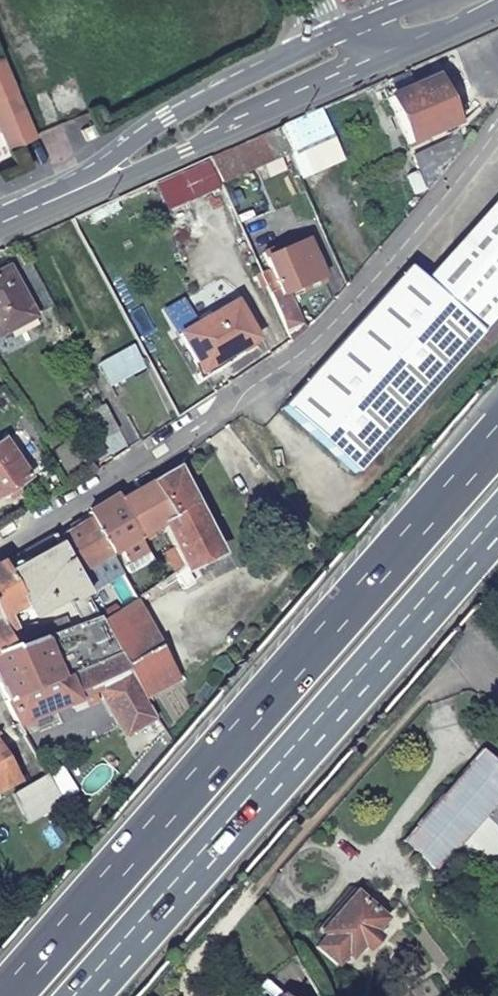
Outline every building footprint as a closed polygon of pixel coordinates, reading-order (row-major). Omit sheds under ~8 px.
[(0,62),(0,99),(14,93),(0,62)] [(434,83),(390,103),(413,148),(456,127),(434,83)] [(0,99),(0,130),(9,150),(35,138),(14,93),(0,99)] [(322,114),(277,134),(288,157),(333,138),(322,114)] [(456,145),(428,179),(435,193),(469,151),(458,133),(452,137),(456,145)] [(277,134),(211,163),(221,187),(288,157),(277,134)] [(208,163),(178,176),(190,202),(220,189),(208,163)] [(485,334),(497,319),(497,202),(427,282),(485,334)] [(280,292),(271,296),(288,332),(305,324),(290,294),(323,278),(307,241),(265,260),(280,292)] [(359,475),(485,334),(427,282),(410,267),(284,409),(359,475)] [(31,319),(7,270),(0,273),(0,334),(31,319)] [(233,302),(180,334),(202,371),(254,339),(233,302)] [(147,361),(144,356),(140,358),(133,346),(99,364),(109,382),(147,361)] [(117,431),(103,404),(85,413),(99,440),(117,431)] [(27,479),(2,441),(0,442),(0,498),(27,479)] [(217,546),(175,468),(153,481),(168,519),(178,546),(184,563),(217,546)] [(168,519),(153,481),(122,498),(141,535),(168,519)] [(152,559),(141,535),(122,498),(118,494),(87,513),(91,520),(112,556),(121,551),(133,572),(152,559)] [(112,556),(91,520),(61,539),(82,576),(105,561),(117,581),(124,578),(112,556)] [(82,625),(100,619),(57,541),(54,535),(1,564),(24,603),(32,618),(73,599),(82,625)] [(172,572),(184,563),(178,546),(164,555),(172,572)] [(1,564),(0,564),(0,616),(24,603),(1,564)] [(152,575),(158,572),(155,565),(149,569),(152,575)] [(130,674),(146,703),(180,683),(135,598),(102,623),(130,674)] [(43,638),(72,629),(68,618),(40,629),(43,638)] [(105,685),(130,674),(102,623),(100,619),(82,625),(72,629),(43,638),(0,654),(0,679),(12,700),(67,675),(80,697),(105,685)] [(43,638),(40,629),(38,623),(35,624),(8,633),(0,620),(0,654),(43,638)] [(126,738),(156,721),(146,703),(130,674),(105,685),(126,738)] [(25,721),(80,697),(67,675),(12,700),(25,721)] [(436,871),(487,814),(497,800),(497,766),(482,751),(402,843),(436,871)] [(0,768),(0,791),(10,786),(0,768)] [(54,778),(50,770),(11,792),(25,817),(51,803),(41,785),(54,778)] [(51,803),(63,796),(54,778),(41,785),(51,803)] [(487,814),(497,823),(497,800),(487,814)] [(356,896),(321,935),(325,938),(315,951),(335,969),(346,956),(350,960),(385,922),(356,896)]
